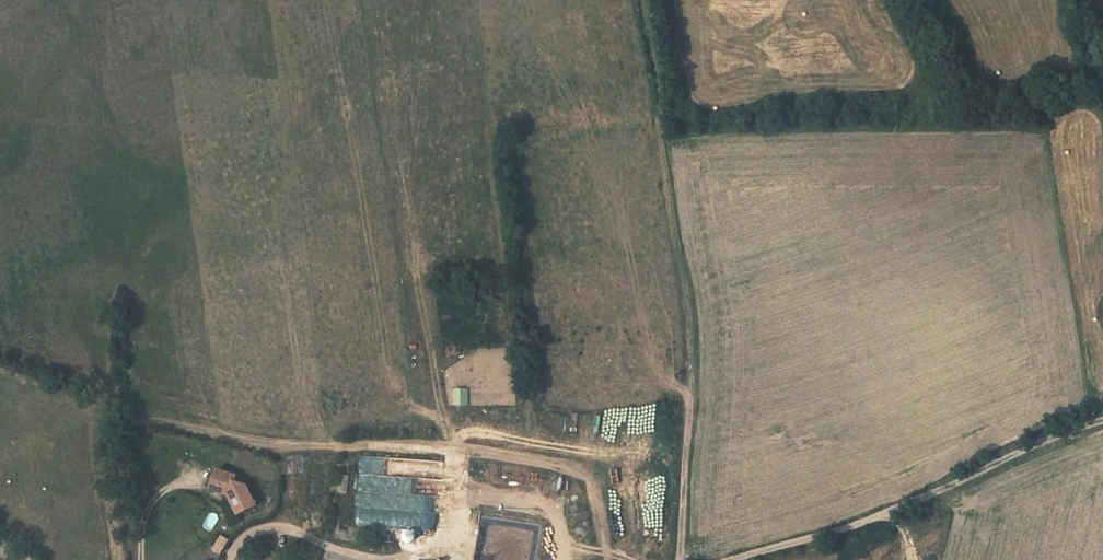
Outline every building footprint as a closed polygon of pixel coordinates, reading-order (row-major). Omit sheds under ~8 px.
[(231,499),(238,514),(255,505),(246,487),(234,482),(236,476),(217,470),(212,484),(218,486),(217,491),(228,495),(231,499)] [(238,514),(231,499),(221,504),(230,524),(240,519),(238,514)]
